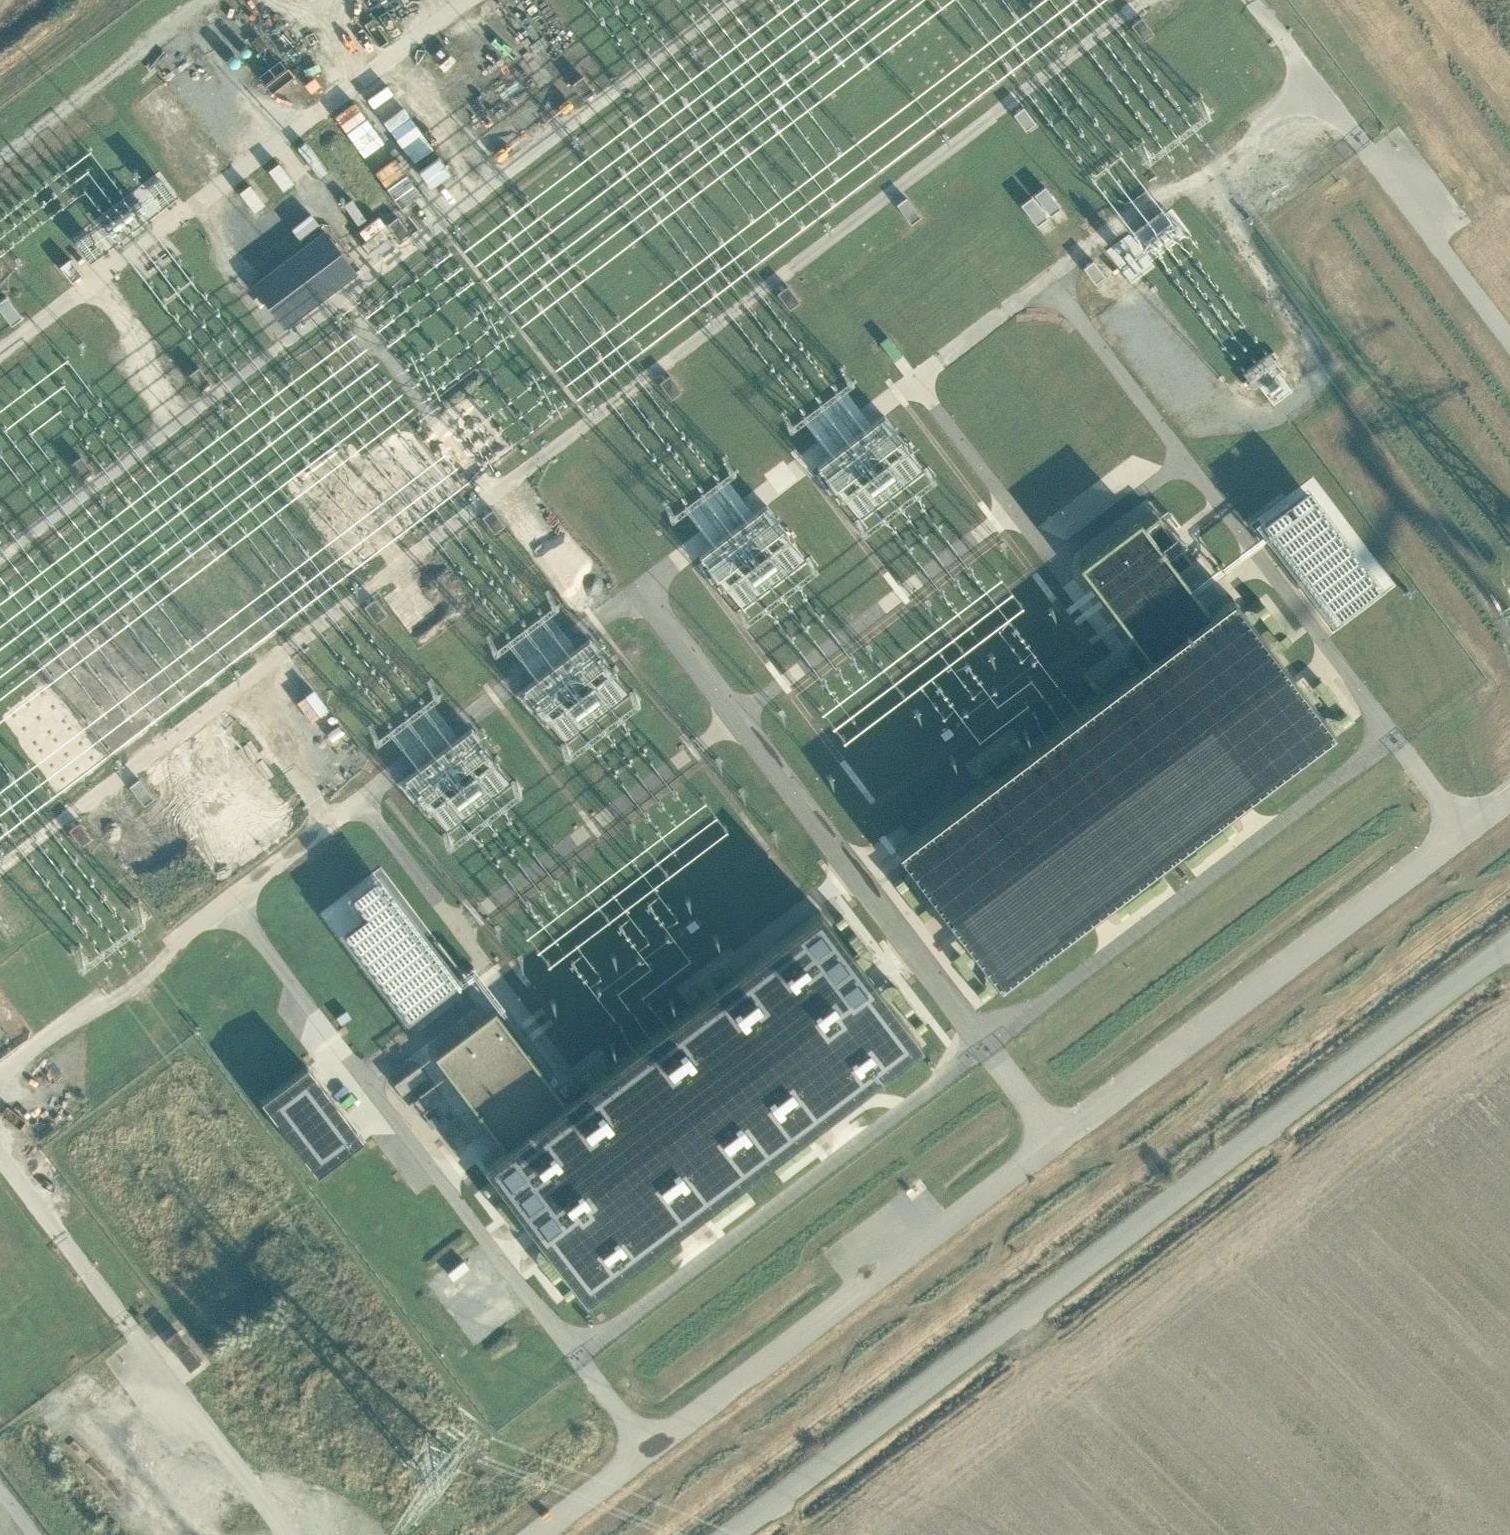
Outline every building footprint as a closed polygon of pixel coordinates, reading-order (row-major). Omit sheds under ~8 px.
[(412,62),(402,67),(414,92),(425,87),(412,62)] [(341,118),(349,133),(372,121),(364,106),(341,118)] [(286,187),(312,165),(293,143),(267,165),(286,187)] [(162,206),(178,196),(163,173),(147,183),(162,206)] [(255,177),(241,187),(256,208),(270,198),(255,177)] [(910,220),(921,214),(912,196),(900,202),(910,220)] [(73,234),(90,258),(104,248),(87,224),(73,234)] [(320,234),(253,287),(285,327),(352,274),(320,234)] [(71,278),(84,272),(75,253),(62,260),(71,278)] [(789,280),(778,289),(792,307),(803,298),(789,280)] [(672,370),(661,377),(672,395),(684,388),(672,370)] [(495,531),(508,522),(495,504),(483,513),(495,531)] [(1082,726),(927,844),(1031,980),(1190,860),(1364,728),(1258,589),(1230,611),(1163,522),(1110,561),(1180,653),(1082,726)] [(366,602),(376,619),(389,611),(379,594),(366,602)] [(459,970),(376,869),(321,913),(404,1015),(459,970)] [(903,1019),(809,898),(647,1023),(565,1087),(496,997),(437,1042),(507,1133),(490,1146),(583,1267),(903,1019)] [(306,1064),(268,1092),(318,1162),(357,1134),(306,1064)]
